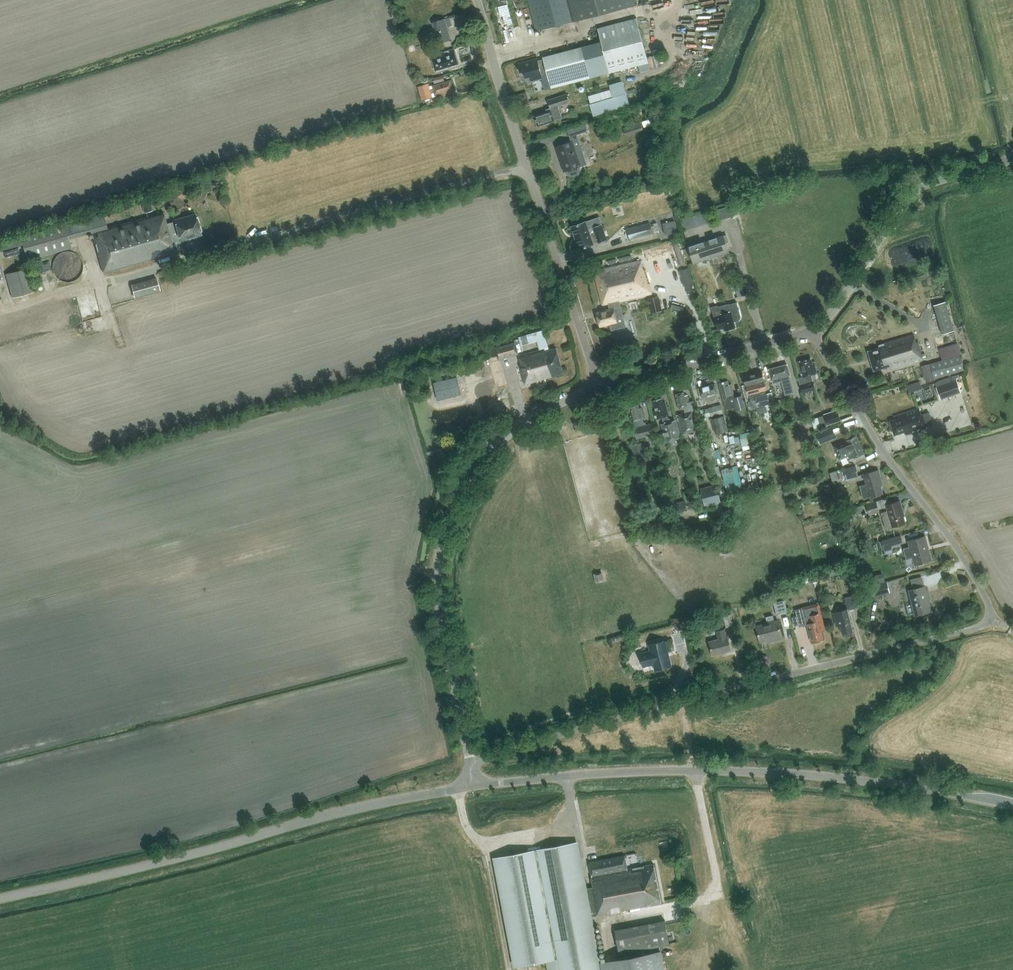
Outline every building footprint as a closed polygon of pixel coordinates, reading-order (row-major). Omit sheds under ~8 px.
[(537,31),(633,6),(632,0),(528,0),(537,31)] [(451,39),(445,19),(432,22),(438,42),(451,39)] [(601,43),(543,58),(543,60),(538,61),(537,60),(518,64),(520,75),(524,74),(526,79),(530,78),(531,82),(542,79),(541,75),(547,74),(551,89),(639,67),(648,65),(637,20),(598,30),(601,43)] [(458,63),(454,49),(431,55),(435,70),(458,63)] [(430,89),(428,83),(418,86),(422,101),(432,97),(431,94),(434,93),(436,98),(454,93),(450,80),(432,85),(433,88),(430,89)] [(629,105),(622,82),(611,85),(614,97),(591,103),(595,115),(629,105)] [(546,109),(546,111),(534,115),(538,126),(563,118),(558,106),(569,102),(567,94),(548,100),(550,107),(546,109)] [(643,118),(646,124),(655,120),(653,115),(643,118)] [(641,122),(623,128),(626,136),(643,130),(641,122)] [(566,173),(568,175),(570,176),(573,176),(575,175),(577,174),(578,172),(579,169),(579,166),(586,164),(580,145),(574,147),(570,136),(588,131),(586,124),(568,130),(571,141),(556,146),(564,171),(565,171),(566,173)] [(150,204),(148,197),(140,199),(144,213),(153,211),(151,203),(150,204)] [(719,221),(732,217),(731,213),(729,207),(728,206),(716,210),(719,221)] [(167,223),(164,213),(108,228),(103,212),(0,240),(0,250),(23,244),(27,260),(71,248),(68,238),(92,231),(103,272),(175,252),(175,251),(183,249),(180,240),(201,234),(196,214),(175,220),(175,221),(167,223)] [(678,232),(675,220),(663,223),(665,235),(678,232)] [(589,231),(586,221),(572,226),(580,248),(594,243),(594,244),(607,240),(602,225),(595,228),(595,229),(589,231)] [(627,230),(630,240),(653,233),(650,223),(627,230)] [(689,247),(695,264),(730,252),(727,243),(730,242),(728,236),(725,237),(724,236),(689,247)] [(53,264),(52,266),(53,269),(53,271),(54,273),(55,275),(56,277),(59,279),(61,280),(63,281),(66,282),(69,282),(71,282),(74,281),(76,280),(78,278),(80,276),(81,273),(82,271),(83,269),(83,266),(83,264),(82,261),(81,258),(79,256),(77,255),(75,253),(72,252),(70,251),(67,251),(65,251),(62,252),(60,253),(58,255),(56,257),(54,259),(54,261),(53,264)] [(611,308),(606,310),(598,312),(601,325),(611,322),(612,329),(627,326),(620,300),(652,292),(645,268),(643,269),(641,259),(595,271),(603,304),(609,302),(611,308)] [(36,291),(29,268),(6,274),(12,297),(36,291)] [(687,293),(694,291),(692,284),(693,283),(688,268),(678,271),(683,286),(685,286),(687,293)] [(159,290),(155,277),(132,284),(136,297),(159,290)] [(651,312),(653,311),(660,310),(657,295),(648,297),(648,298),(644,299),(645,304),(649,303),(651,312)] [(741,316),(740,311),(738,303),(730,305),(730,304),(719,307),(719,308),(713,309),(713,307),(712,307),(715,317),(714,317),(718,330),(724,328),(725,331),(736,328),(734,322),(738,321),(739,321),(740,320),(741,319),(741,318),(741,317),(741,316)] [(935,306),(943,336),(955,333),(947,303),(935,306)] [(880,348),(869,351),(874,370),(890,366),(891,369),(926,359),(925,354),(922,355),(919,342),(916,343),(914,336),(879,345),(880,348)] [(515,343),(496,348),(499,359),(518,353),(515,343)] [(519,356),(521,365),(519,365),(525,384),(533,382),(532,380),(548,375),(548,377),(563,373),(556,348),(546,351),(545,349),(519,356)] [(922,366),(926,383),(935,381),(935,379),(964,371),(960,357),(942,361),(930,365),(930,364),(922,366)] [(816,389),(812,375),(817,374),(815,364),(813,365),(811,358),(799,362),(803,377),(799,378),(803,393),(816,389)] [(786,395),(795,393),(790,375),(791,375),(788,365),(770,369),(772,380),(773,380),(774,384),(782,382),(786,395)] [(453,394),(462,392),(456,369),(428,377),(431,389),(450,383),(453,394)] [(762,371),(744,376),(749,398),(750,398),(751,401),(757,400),(759,406),(770,404),(768,393),(766,394),(764,390),(766,389),(762,371)] [(735,397),(734,395),(731,384),(729,385),(728,380),(720,383),(726,409),(736,407),(737,411),(745,408),(742,395),(735,397)] [(956,380),(936,387),(941,399),(961,392),(956,380)] [(715,384),(699,388),(702,403),(708,401),(709,404),(720,401),(715,384)] [(917,390),(920,402),(927,400),(923,388),(917,390)] [(680,409),(684,408),(685,413),(677,415),(682,434),(699,430),(694,411),(692,411),(688,395),(685,396),(684,392),(676,394),(680,409)] [(661,425),(665,442),(681,438),(676,421),(672,422),(671,420),(668,419),(667,416),(669,416),(665,402),(663,403),(662,398),(653,401),(656,413),(654,413),(656,420),(662,418),(664,424),(661,425)] [(637,439),(653,434),(654,434),(651,424),(646,425),(645,422),(644,423),(643,419),(644,419),(642,408),(639,409),(638,405),(631,407),(634,420),(632,420),(634,425),(637,439)] [(721,405),(710,407),(712,416),(723,413),(721,405)] [(804,406),(796,408),(799,418),(806,416),(804,406)] [(906,434),(927,428),(923,414),(921,415),(919,409),(895,416),(896,420),(891,421),(895,435),(905,432),(906,434)] [(837,410),(824,414),(827,425),(840,421),(837,410)] [(724,416),(713,419),(716,433),(727,430),(724,416)] [(584,424),(583,419),(574,422),(575,427),(584,424)] [(821,443),(832,438),(828,428),(816,433),(821,443)] [(750,430),(741,431),(743,444),(752,443),(750,430)] [(768,446),(765,435),(756,437),(759,448),(768,446)] [(856,436),(833,446),(838,457),(847,453),(850,460),(863,454),(856,436)] [(631,444),(634,456),(636,456),(645,454),(643,442),(634,444),(631,444)] [(733,492),(743,491),(741,466),(730,467),(733,492)] [(856,466),(843,469),(846,479),(858,475),(856,466)] [(839,479),(837,470),(830,472),(833,481),(839,479)] [(867,484),(860,486),(864,499),(883,493),(880,481),(882,481),(879,470),(864,474),(867,484)] [(720,502),(716,486),(701,490),(703,498),(705,498),(706,505),(720,502)] [(696,506),(694,497),(688,499),(690,507),(696,506)] [(886,528),(905,523),(899,500),(886,504),(888,510),(882,512),(886,528)] [(877,501),(867,504),(870,514),(879,512),(877,501)] [(910,551),(906,552),(907,557),(912,556),(915,565),(933,560),(926,535),(907,540),(910,551)] [(901,536),(889,539),(891,546),(903,543),(901,536)] [(871,585),(874,597),(890,593),(887,581),(871,585)] [(925,586),(909,590),(912,604),(906,606),(909,615),(915,614),(915,615),(932,611),(925,586)] [(848,610),(835,613),(838,626),(840,625),(842,633),(853,631),(848,611),(860,608),(857,595),(845,598),(848,610)] [(788,611),(785,600),(774,603),(776,614),(788,611)] [(796,616),(792,617),(794,625),(798,624),(799,627),(807,625),(811,641),(812,642),(815,641),(816,642),(820,641),(821,640),(823,639),(823,638),(821,630),(825,629),(817,602),(817,604),(794,610),(796,616)] [(734,625),(731,613),(723,615),(726,627),(734,625)] [(682,616),(673,619),(673,620),(674,626),(684,623),(682,617),(682,616)] [(767,623),(756,626),(760,642),(773,639),(774,641),(782,639),(778,621),(774,622),(772,616),(766,617),(767,623)] [(709,642),(712,655),(732,650),(728,638),(726,638),(723,629),(715,631),(718,640),(709,642)] [(644,666),(653,664),(654,664),(656,670),(671,666),(665,641),(649,644),(651,651),(640,654),(644,666)] [(576,843),(495,858),(515,965),(547,959),(549,969),(601,969),(591,917),(661,904),(653,864),(627,869),(625,855),(589,862),(594,886),(585,888),(576,843)] [(620,950),(671,940),(667,916),(615,925),(620,950)] [(602,962),(603,969),(664,969),(660,951),(602,962)]
